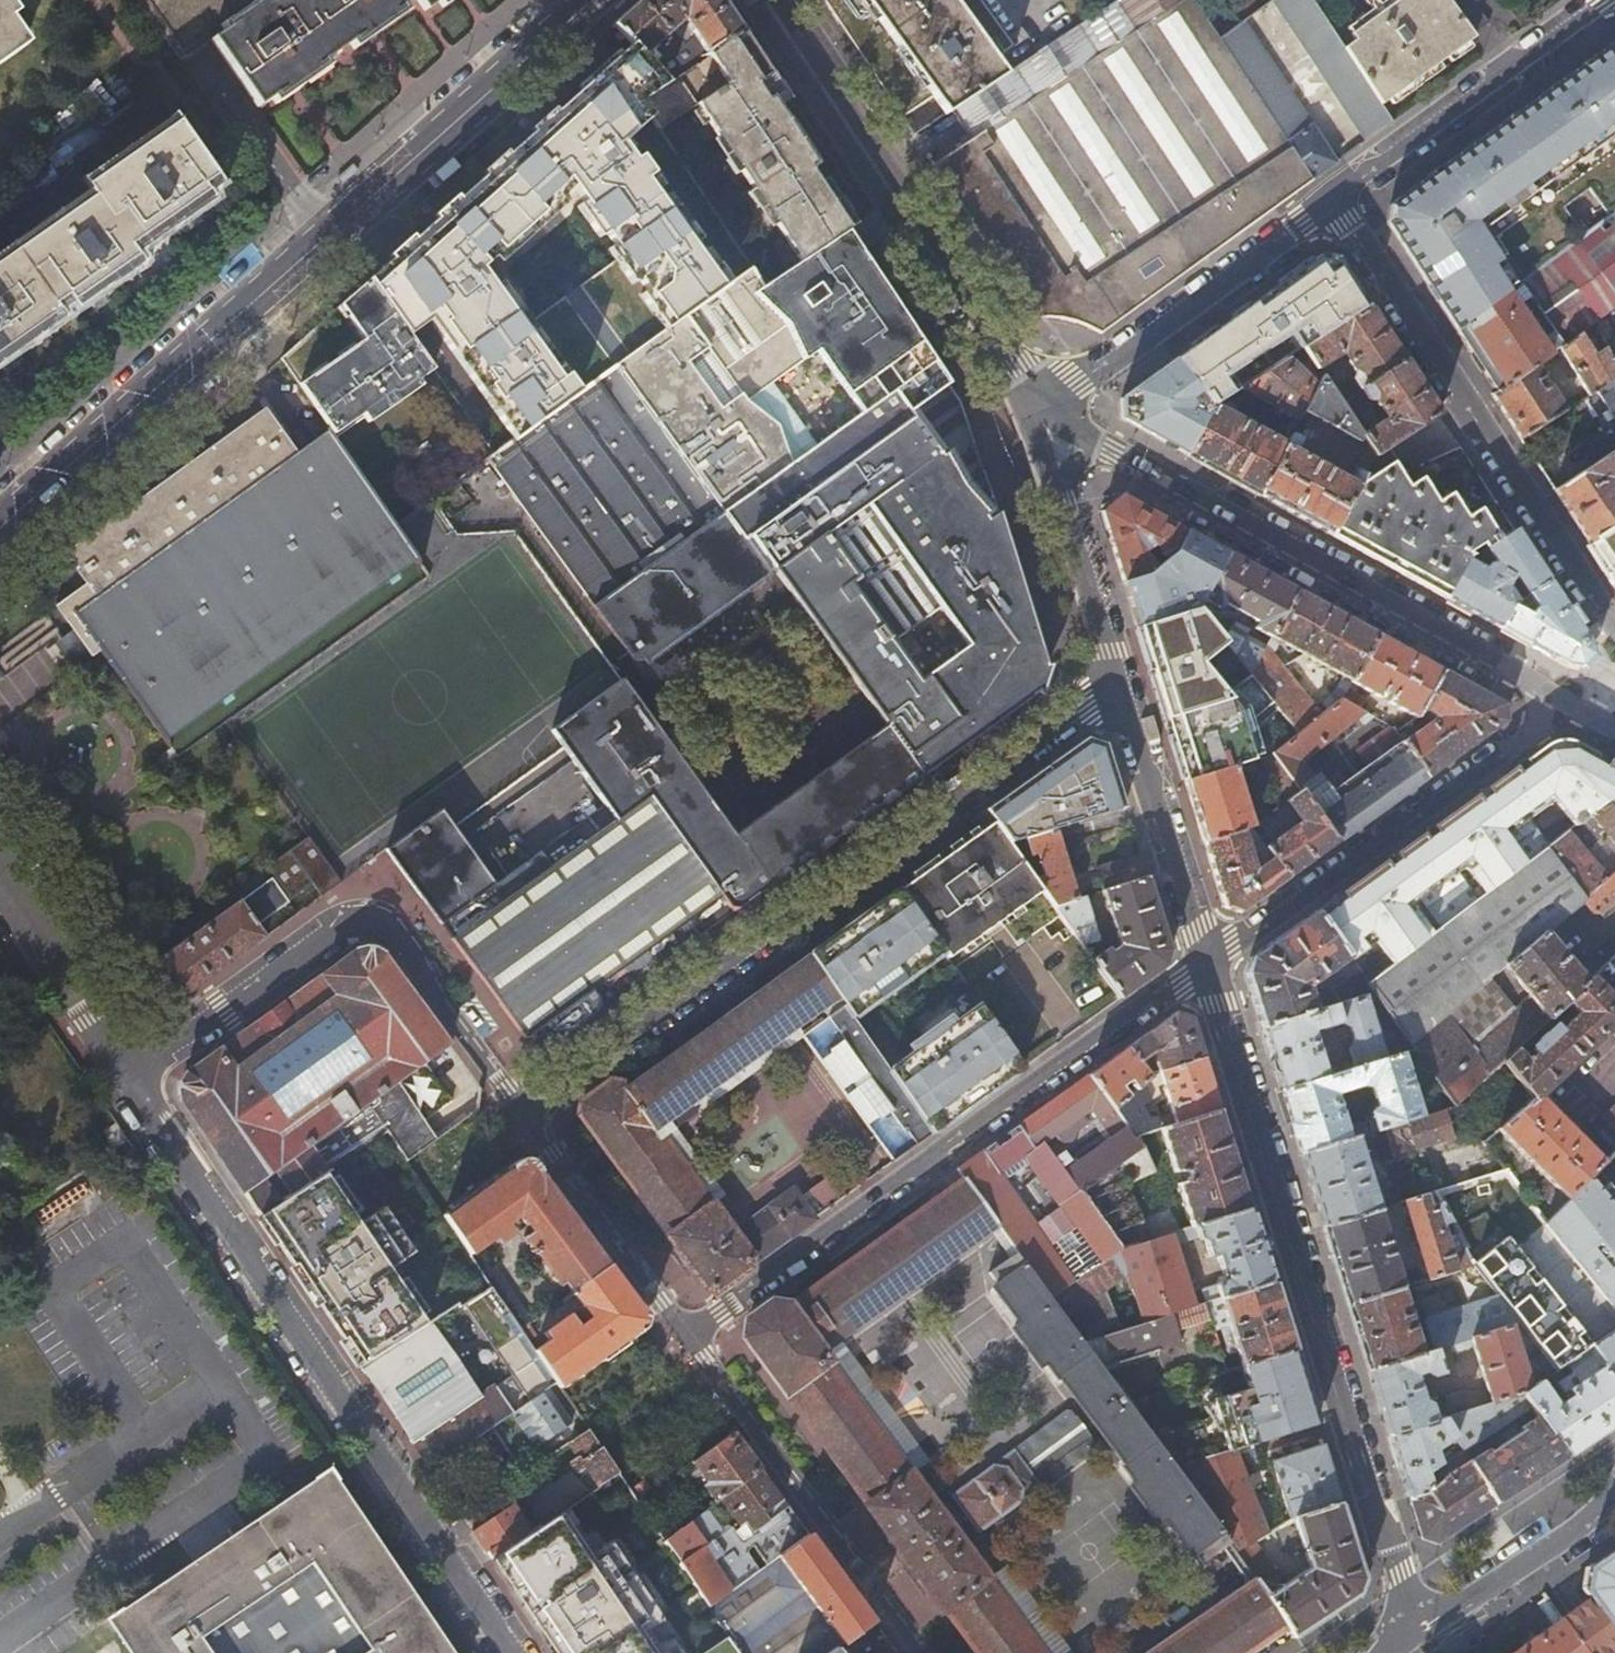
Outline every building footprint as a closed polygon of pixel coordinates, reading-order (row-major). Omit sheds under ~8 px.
[(178,58),(210,37),(257,104),(408,0),(139,0),(178,58)] [(424,8),(436,0),(418,0),(424,8)] [(630,44),(648,64),(657,56),(663,64),(684,46),(674,31),(684,22),(708,56),(731,40),(743,32),(722,0),(639,0),(613,24),(630,44)] [(900,117),(931,97),(944,115),(951,110),(1003,76),(990,58),(1009,45),(977,0),(822,0),(900,117)] [(932,164),(1034,318),(1051,318),(1062,320),(1072,322),(1083,326),(1099,334),(1312,179),(1219,38),(1193,0),(1182,0),(1095,58),(970,140),(932,164)] [(1076,28),(1095,58),(1182,0),(1119,0),(1076,28)] [(1390,123),(1378,105),(1341,50),(1308,0),(1272,0),(1271,1),(1364,142),(1390,123)] [(1378,105),(1387,98),(1433,66),(1437,63),(1445,57),(1469,41),(1473,38),(1472,35),(1488,24),(1471,0),(1396,0),(1394,2),(1362,24),(1348,34),(1353,42),(1341,50),(1378,105)] [(1362,24),(1394,2),(1396,0),(1383,0),(1358,17),(1362,24)] [(25,41),(0,5),(0,59),(25,41)] [(1219,38),(1312,179),(1335,163),(1241,22),(1219,38)] [(1003,76),(951,110),(970,140),(1095,58),(1076,28),(1003,76)] [(648,97),(640,102),(650,116),(659,129),(695,105),(800,261),(852,223),(771,100),(783,92),(743,32),(731,40),(708,56),(694,65),(666,84),(648,97)] [(1473,47),(1469,41),(1445,57),(1449,63),(1473,47)] [(630,44),(369,280),(406,332),(428,316),(438,330),(440,329),(516,436),(571,396),(480,269),(572,187),(671,324),(726,284),(636,160),(638,157),(624,139),(650,116),(640,102),(648,97),(666,84),(658,75),(648,64),(630,44)] [(1609,218),(1614,213),(1614,44),(1394,204),(1390,228),(1454,330),(1573,243),(1583,236),(1563,208),(1588,189),(1609,218)] [(687,55),(658,75),(666,84),(694,65),(687,55)] [(1433,66),(1387,98),(1392,104),(1441,70),(1437,63),(1433,66)] [(931,97),(900,117),(912,136),(944,115),(931,97)] [(55,311),(51,305),(66,295),(70,301),(137,254),(131,245),(208,191),(204,186),(220,173),(181,117),(92,180),(97,188),(0,257),(0,350),(55,311)] [(1592,229),(1583,236),(1573,243),(1614,298),(1614,213),(1609,218),(1592,229)] [(948,376),(852,223),(800,261),(764,286),(750,266),(726,284),(671,324),(571,396),(516,436),(484,459),(590,600),(634,662),(768,567),(881,718),(729,830),(617,674),(544,730),(609,813),(643,788),(728,908),(1037,686),(1044,659),(960,410),(948,376)] [(1454,330),(1495,392),(1534,365),(1546,356),(1583,331),(1588,327),(1614,309),(1614,298),(1573,243),(1454,330)] [(1276,287),(1312,343),(1369,307),(1337,258),(1320,255),(1276,287)] [(369,280),(281,359),(289,370),(332,432),(336,438),(434,370),(406,332),(369,280)] [(1175,359),(1212,406),(1213,406),(1240,388),(1288,358),(1296,353),(1304,348),(1312,343),(1276,287),(1175,359)] [(1369,307),(1312,343),(1304,348),(1307,353),(1318,369),(1341,354),(1338,349),(1344,346),(1352,358),(1346,361),(1354,372),(1352,378),(1354,380),(1360,389),(1404,361),(1369,307)] [(1614,378),(1614,368),(1602,347),(1590,354),(1582,341),(1587,338),(1583,331),(1546,356),(1551,362),(1562,356),(1587,395),(1588,395),(1614,378)] [(1338,349),(1341,354),(1346,361),(1352,358),(1344,346),(1338,349)] [(1307,353),(1304,348),(1296,353),(1299,358),(1307,353)] [(1288,358),(1240,388),(1292,417),(1288,425),(1294,428),(1302,412),(1317,386),(1288,358)] [(1122,419),(1186,454),(1212,406),(1175,359),(1121,398),(1122,419)] [(1438,414),(1404,361),(1360,389),(1365,398),(1367,400),(1372,402),(1379,412),(1385,408),(1392,420),(1388,423),(1385,418),(1383,419),(1360,434),(1362,436),(1374,455),(1438,414)] [(1534,365),(1495,392),(1491,395),(1518,438),(1564,410),(1548,385),(1540,390),(1535,382),(1542,377),(1534,365)] [(1322,375),(1317,386),(1302,412),(1358,443),(1362,436),(1360,434),(1345,411),(1339,402),(1334,393),(1322,375)] [(1588,395),(1602,416),(1608,412),(1614,423),(1614,378),(1588,395)] [(1339,402),(1360,389),(1354,380),(1334,393),(1339,402)] [(1365,398),(1360,389),(1339,402),(1345,411),(1365,398)] [(1212,406),(1186,454),(1260,495),(1285,445),(1213,406),(1212,406)] [(1385,408),(1379,412),(1383,419),(1385,418),(1388,423),(1392,420),(1385,408)] [(336,438),(332,432),(299,455),(265,410),(62,553),(84,584),(55,606),(72,630),(69,633),(83,653),(87,651),(91,656),(98,651),(176,758),(225,722),(429,573),(336,438)] [(1285,445),(1260,495),(1330,534),(1360,480),(1363,475),(1353,470),(1348,479),(1295,450),(1299,440),(1291,435),(1285,445)] [(1552,491),(1586,543),(1614,525),(1614,490),(1605,492),(1602,486),(1603,480),(1609,481),(1614,477),(1614,449),(1552,491)] [(1360,480),(1330,534),(1446,598),(1466,562),(1499,540),(1478,509),(1464,518),(1449,493),(1436,502),(1420,478),(1408,486),(1391,461),(1360,480)] [(1176,545),(1185,529),(1121,493),(1101,512),(1122,580),(1146,574),(1155,567),(1143,553),(1153,544),(1165,558),(1174,549),(1176,545)] [(1586,543),(1613,585),(1614,588),(1614,525),(1586,543)] [(1164,618),(1197,608),(1202,598),(1228,552),(1185,529),(1176,545),(1174,549),(1165,558),(1155,567),(1146,574),(1122,580),(1137,626),(1164,618)] [(1526,595),(1547,581),(1514,530),(1499,540),(1466,562),(1446,598),(1499,627),(1511,606),(1511,604),(1526,595)] [(1143,553),(1155,567),(1165,558),(1153,544),(1143,553)] [(1271,636),(1297,590),(1228,552),(1202,598),(1219,608),(1222,603),(1257,622),(1255,627),(1271,636)] [(1511,606),(1499,627),(1567,664),(1568,663),(1573,665),(1577,665),(1580,664),(1584,661),(1587,657),(1587,650),(1585,644),(1587,643),(1547,581),(1526,595),(1534,608),(1527,614),(1511,606)] [(1275,703),(1299,733),(1322,714),(1273,654),(1280,641),(1343,676),(1333,693),(1322,702),(1328,710),(1341,699),(1377,635),(1297,590),(1271,636),(1265,648),(1250,673),(1252,675),(1275,703)] [(1164,618),(1137,626),(1185,782),(1232,768),(1256,760),(1245,728),(1275,703),(1252,675),(1227,696),(1202,665),(1226,644),(1223,641),(1197,608),(1164,618)] [(1226,644),(1250,673),(1265,648),(1230,629),(1223,641),(1226,644)] [(1341,699),(1359,709),(1365,698),(1355,692),(1358,685),(1380,697),(1384,690),(1388,692),(1385,698),(1389,700),(1388,701),(1415,716),(1419,710),(1420,708),(1441,670),(1377,635),(1341,699)] [(1401,739),(1428,775),(1504,721),(1504,705),(1441,670),(1420,708),(1432,714),(1432,721),(1408,737),(1401,727),(1396,731),(1401,739)] [(1298,788),(1298,789),(1311,780),(1310,775),(1304,766),(1299,765),(1356,718),(1358,718),(1363,724),(1372,716),(1359,709),(1341,699),(1328,710),(1322,714),(1299,733),(1273,754),(1298,788)] [(1419,710),(1415,716),(1412,719),(1415,723),(1424,718),(1419,710)] [(1126,807),(1108,749),(1100,752),(1105,766),(1090,775),(1080,759),(1086,737),(987,809),(995,820),(1012,844),(1025,840),(1056,830),(1126,807)] [(1298,789),(1299,790),(1337,841),(1361,824),(1428,775),(1401,739),(1332,790),(1326,794),(1314,777),(1311,780),(1298,789)] [(1614,795),(1614,766),(1570,741),(1550,740),(1314,910),(1349,958),(1367,983),(1614,795)] [(1259,759),(1288,799),(1299,790),(1298,789),(1298,788),(1273,754),(1259,759)] [(1203,842),(1250,827),(1232,768),(1185,782),(1203,842)] [(1320,773),(1314,777),(1326,794),(1332,790),(1320,773)] [(562,1029),(728,908),(643,788),(609,813),(500,894),(443,936),(518,1035),(562,1029)] [(1288,799),(1285,801),(1300,822),(1280,838),(1279,836),(1269,844),(1265,838),(1260,841),(1287,878),(1337,841),(1299,790),(1288,799)] [(1367,983),(1455,1104),(1502,1061),(1515,1048),(1566,1001),(1586,983),(1543,932),(1576,903),(1578,905),(1583,901),(1592,911),(1599,912),(1604,917),(1614,908),(1614,795),(1367,983)] [(500,894),(441,811),(387,851),(443,936),(500,894)] [(1012,844),(995,820),(981,830),(924,872),(917,877),(900,889),(940,946),(945,952),(949,958),(967,945),(1026,903),(1045,889),(1036,877),(1012,844)] [(924,872),(981,830),(977,824),(913,871),(917,877),(924,872)] [(1203,842),(1224,907),(1239,912),(1287,878),(1260,841),(1250,827),(1203,842)] [(1078,899),(1056,830),(1025,840),(1031,857),(1036,856),(1043,875),(1036,877),(1045,889),(1057,906),(1078,899)] [(311,885),(320,898),(339,884),(306,839),(266,869),(289,902),(311,885)] [(1147,877),(1140,854),(1097,868),(1104,891),(1147,877)] [(1147,877),(1104,891),(1103,891),(1120,945),(1110,952),(1108,949),(1098,956),(1095,959),(1122,997),(1165,965),(1170,950),(1147,877)] [(269,882),(240,902),(256,925),(285,905),(269,882)] [(940,946),(900,889),(811,954),(849,1011),(877,991),(882,997),(919,971),(915,964),(940,946)] [(1086,897),(1078,899),(1057,906),(1085,945),(1091,943),(1099,940),(1086,897)] [(152,996),(174,1003),(265,938),(256,925),(240,902),(139,975),(152,996)] [(1029,908),(1026,903),(967,945),(971,949),(1029,908)] [(1244,973),(1261,1027),(1314,1010),(1307,987),(1314,982),(1318,986),(1325,981),(1332,990),(1346,980),(1336,966),(1349,958),(1314,910),(1250,957),(1244,973)] [(1091,943),(1085,945),(1095,959),(1098,956),(1091,943)] [(945,952),(940,946),(915,964),(919,971),(945,952)] [(184,1077),(182,1081),(181,1085),(181,1095),(183,1101),(260,1214),(279,1202),(263,1180),(277,1170),(292,1193),(325,1172),(327,1170),(321,1162),(339,1148),(329,1133),(355,1114),(373,1140),(387,1131),(388,1130),(370,1104),(414,1072),(448,1046),(383,957),(376,951),(373,950),(367,949),(364,949),(358,952),(186,1075),(184,1077)] [(622,1082),(611,1081),(584,1100),(580,1113),(709,1287),(719,1288),(815,1218),(794,1190),(734,1234),(663,1138),(697,1112),(692,1105),(803,1024),(894,1161),(933,1133),(894,1075),(890,1070),(854,1017),(849,1011),(811,954),(626,1087),(622,1082)] [(1586,983),(1566,1001),(1577,1014),(1559,1030),(1556,1027),(1550,1032),(1547,1031),(1545,1031),(1536,1039),(1536,1042),(1538,1045),(1532,1050),(1534,1054),(1529,1058),(1523,1058),(1515,1048),(1502,1061),(1532,1097),(1533,1098),(1537,1095),(1614,1022),(1614,1004),(1606,995),(1614,989),(1614,956),(1586,983)] [(954,995),(968,986),(959,973),(946,982),(954,995)] [(1464,1049),(1512,1006),(1485,973),(1438,1010),(1464,1049)] [(877,991),(849,1011),(854,1017),(882,997),(877,991)] [(1261,1027),(1281,1090),(1327,1076),(1323,1063),(1331,1060),(1326,1044),(1318,1047),(1312,1031),(1338,1022),(1349,1027),(1353,1040),(1347,1051),(1353,1068),(1384,1058),(1374,1027),(1380,1025),(1377,1018),(1373,1020),(1364,994),(1314,1010),(1261,1027)] [(279,1134),(383,1060),(340,999),(235,1073),(279,1134)] [(960,1027),(985,1009),(981,1005),(956,1022),(960,1027)] [(933,1133),(1025,1066),(985,1009),(960,1027),(956,1022),(953,1017),(914,1045),(918,1050),(922,1055),(894,1075),(933,1133)] [(1159,1072),(1203,1058),(1191,1018),(1176,1012),(1128,1046),(1140,1062),(1153,1053),(1159,1072)] [(1090,1074),(1113,1106),(1127,1095),(1121,1087),(1129,1081),(1135,1089),(1150,1076),(1140,1062),(1128,1046),(1090,1074)] [(890,1070),(894,1075),(922,1055),(918,1050),(890,1070)] [(1401,1052),(1384,1058),(1353,1068),(1327,1076),(1281,1090),(1301,1153),(1420,1115),(1401,1052)] [(1175,1124),(1220,1111),(1203,1058),(1159,1072),(1154,1074),(1150,1076),(1135,1089),(1127,1095),(1113,1106),(1133,1136),(1140,1135),(1152,1131),(1139,1107),(1148,1104),(1145,1097),(1159,1087),(1163,1086),(1175,1124)] [(1301,1153),(1324,1226),(1379,1209),(1368,1170),(1393,1162),(1401,1186),(1423,1178),(1414,1148),(1468,1130),(1471,1124),(1467,1112),(1485,1096),(1489,1099),(1479,1109),(1478,1112),(1485,1120),(1481,1124),(1490,1136),(1497,1130),(1532,1097),(1502,1061),(1455,1104),(1420,1115),(1301,1153)] [(461,1137),(414,1072),(370,1104),(388,1130),(387,1131),(414,1170),(461,1137)] [(1133,1136),(1113,1106),(1090,1074),(958,1169),(966,1181),(996,1224),(1015,1252),(1049,1299),(1119,1249),(1078,1191),(1144,1145),(1140,1135),(1133,1136)] [(1589,1175),(1603,1161),(1537,1095),(1533,1098),(1532,1097),(1497,1130),(1566,1198),(1589,1175)] [(1614,1135),(1614,1106),(1601,1120),(1614,1135)] [(1195,1225),(1250,1207),(1220,1111),(1175,1124),(1161,1128),(1175,1172),(1183,1169),(1186,1179),(1178,1182),(1192,1226),(1195,1225)] [(1068,1125),(1043,1142),(1051,1153),(1076,1135),(1068,1125)] [(1075,1159),(1077,1163),(1114,1137),(1110,1132),(1075,1159)] [(1461,1148),(1471,1180),(1505,1170),(1484,1142),(1481,1140),(1460,1147),(1461,1148)] [(1064,1194),(1074,1186),(1065,1172),(1051,1153),(1043,1142),(999,1173),(1032,1222),(1058,1204),(1055,1199),(1063,1193),(1064,1194)] [(1078,1191),(1119,1249),(1153,1238),(1128,1182),(1156,1171),(1144,1144),(1144,1145),(1078,1191)] [(1440,1154),(1450,1187),(1471,1180),(1461,1148),(1440,1154)] [(444,1215),(471,1255),(493,1239),(496,1244),(512,1232),(507,1225),(517,1217),(525,1227),(518,1233),(521,1238),(523,1237),(532,1249),(531,1250),(532,1253),(534,1252),(534,1253),(541,1248),(544,1252),(537,1256),(559,1286),(564,1282),(571,1292),(610,1264),(535,1163),(519,1161),(444,1215)] [(279,1202),(260,1214),(363,1366),(428,1323),(391,1268),(416,1251),(385,1206),(360,1223),(325,1172),(292,1193),(279,1202)] [(1589,1175),(1566,1198),(1553,1212),(1544,1221),(1614,1312),(1614,1207),(1589,1175)] [(966,1548),(983,1536),(983,1531),(981,1528),(1040,1485),(1047,1486),(1099,1448),(1101,1436),(1080,1406),(1069,1405),(1017,1444),(1015,1452),(957,1494),(953,1491),(949,1491),(933,1503),(820,1350),(996,1224),(966,1181),(790,1308),(771,1304),(747,1321),(746,1338),(978,1652),(1043,1652),(966,1548)] [(1403,1202),(1427,1279),(1474,1265),(1457,1233),(1445,1236),(1442,1226),(1451,1223),(1435,1192),(1403,1202)] [(1543,1200),(1533,1207),(1544,1221),(1553,1212),(1543,1200)] [(1119,1249),(1049,1299),(1062,1315),(1075,1306),(1077,1309),(1128,1274),(1144,1322),(1171,1314),(1179,1311),(1198,1305),(1205,1302),(1209,1301),(1221,1297),(1273,1280),(1250,1207),(1195,1225),(1200,1237),(1206,1242),(1210,1256),(1217,1255),(1223,1276),(1219,1277),(1217,1285),(1195,1292),(1193,1295),(1192,1295),(1173,1232),(1153,1238),(1119,1249)] [(1324,1226),(1348,1304),(1399,1288),(1401,1287),(1379,1216),(1387,1213),(1385,1207),(1379,1209),(1324,1226)] [(1509,1236),(1474,1265),(1482,1275),(1499,1296),(1519,1322),(1557,1369),(1566,1363),(1591,1348),(1509,1236)] [(1049,1299),(1015,1252),(988,1270),(995,1282),(989,1286),(1058,1374),(1065,1368),(1128,1458),(1119,1464),(1186,1561),(1193,1556),(1201,1567),(1232,1545),(1176,1469),(1158,1444),(1128,1404),(1100,1367),(1092,1356),(1082,1342),(1069,1325),(1062,1315),(1049,1299)] [(557,1382),(561,1387),(643,1328),(646,1313),(610,1264),(571,1292),(589,1314),(583,1318),(586,1322),(579,1327),(570,1316),(561,1322),(557,1317),(549,1322),(553,1328),(545,1334),(548,1339),(535,1349),(557,1382)] [(1418,1295),(1482,1275),(1474,1265),(1427,1279),(1414,1283),(1418,1295)] [(1241,1366),(1294,1348),(1273,1280),(1221,1297),(1230,1325),(1221,1328),(1229,1353),(1236,1350),(1241,1366)] [(417,1477),(450,1454),(490,1427),(511,1413),(549,1387),(557,1382),(535,1349),(521,1328),(492,1285),(470,1299),(486,1319),(502,1342),(492,1349),(514,1383),(501,1393),(497,1387),(481,1397),(432,1321),(428,1323),(363,1366),(413,1442),(400,1451),(417,1477)] [(1348,1304),(1368,1369),(1420,1352),(1399,1288),(1348,1304)] [(1432,1349),(1511,1324),(1519,1322),(1499,1296),(1426,1318),(1423,1323),(1432,1349)] [(1218,1329),(1221,1328),(1230,1325),(1221,1297),(1209,1301),(1218,1329)] [(1198,1305),(1200,1312),(1208,1309),(1205,1302),(1198,1305)] [(1179,1311),(1182,1320),(1201,1314),(1200,1312),(1198,1305),(1179,1311)] [(1171,1314),(1174,1325),(1182,1322),(1182,1320),(1179,1311),(1171,1314)] [(1069,1325),(1082,1342),(1102,1336),(1086,1314),(1069,1325)] [(1100,1367),(1128,1404),(1137,1401),(1148,1397),(1172,1389),(1164,1363),(1184,1356),(1174,1325),(1171,1314),(1144,1322),(1102,1336),(1082,1342),(1092,1356),(1107,1352),(1112,1363),(1100,1367)] [(1492,1402),(1522,1392),(1532,1386),(1511,1324),(1432,1349),(1420,1352),(1368,1369),(1388,1435),(1435,1421),(1425,1389),(1431,1375),(1442,1372),(1439,1358),(1463,1351),(1472,1343),(1492,1402)] [(1591,1348),(1614,1383),(1614,1333),(1591,1348)] [(1294,1348),(1241,1366),(1248,1386),(1211,1398),(1217,1414),(1177,1426),(1180,1437),(1158,1444),(1176,1469),(1257,1442),(1317,1423),(1294,1348)] [(1538,1415),(1567,1457),(1614,1425),(1614,1383),(1591,1348),(1566,1363),(1573,1373),(1558,1383),(1567,1398),(1554,1407),(1551,1400),(1550,1396),(1540,1380),(1532,1386),(1522,1392),(1531,1406),(1538,1415)] [(511,1413),(490,1427),(514,1462),(573,1422),(549,1387),(511,1413)] [(1463,1450),(1531,1406),(1522,1392),(1492,1402),(1482,1405),(1465,1411),(1451,1416),(1443,1419),(1461,1448),(1463,1450)] [(1451,1416),(1465,1411),(1459,1394),(1445,1398),(1451,1416)] [(1150,1403),(1148,1397),(1137,1401),(1139,1407),(1150,1403)] [(1567,1457),(1538,1415),(1520,1427),(1522,1430),(1513,1436),(1511,1433),(1506,1436),(1508,1439),(1500,1445),(1498,1447),(1489,1453),(1486,1449),(1469,1461),(1496,1504),(1567,1457)] [(1388,1435),(1408,1498),(1426,1492),(1428,1487),(1425,1472),(1438,1463),(1435,1451),(1451,1440),(1454,1445),(1451,1447),(1454,1453),(1461,1448),(1443,1419),(1435,1421),(1388,1435)] [(589,1429),(570,1442),(578,1456),(570,1461),(577,1472),(586,1467),(599,1486),(619,1472),(589,1429)] [(760,1468),(733,1431),(692,1461),(707,1482),(704,1485),(715,1501),(760,1468)] [(1232,1545),(1238,1553),(1254,1542),(1276,1526),(1279,1524),(1257,1442),(1176,1469),(1232,1545)] [(1289,1517),(1342,1503),(1324,1444),(1272,1460),(1289,1517)] [(1496,1504),(1469,1461),(1463,1450),(1461,1448),(1454,1453),(1453,1453),(1459,1464),(1458,1468),(1445,1476),(1442,1471),(1437,1475),(1443,1485),(1440,1485),(1436,1488),(1433,1491),(1431,1486),(1428,1487),(1426,1492),(1408,1498),(1420,1537),(1434,1545),(1496,1504)] [(1442,1456),(1444,1459),(1452,1454),(1450,1450),(1442,1456)] [(417,1477),(432,1499),(465,1477),(450,1454),(417,1477)] [(106,1622),(127,1652),(456,1652),(329,1465),(229,1535),(232,1540),(208,1557),(205,1552),(106,1622)] [(664,1538),(710,1607),(733,1590),(703,1547),(736,1522),(740,1526),(746,1523),(753,1533),(760,1527),(767,1537),(780,1530),(798,1519),(760,1468),(715,1501),(664,1538)] [(528,1501),(543,1523),(561,1512),(587,1494),(589,1492),(571,1473),(528,1501)] [(589,1492),(587,1494),(593,1505),(599,1501),(592,1491),(589,1492)] [(1258,1581),(1286,1624),(1294,1636),(1360,1593),(1365,1578),(1342,1503),(1289,1517),(1279,1524),(1276,1526),(1284,1539),(1299,1535),(1310,1567),(1284,1584),(1254,1542),(1238,1553),(1258,1581)] [(473,1531),(491,1558),(532,1531),(514,1504),(473,1531)] [(659,1505),(647,1513),(656,1526),(660,1533),(664,1530),(660,1524),(669,1519),(659,1505)] [(561,1512),(543,1523),(532,1531),(491,1558),(555,1652),(686,1652),(672,1633),(658,1643),(646,1626),(656,1619),(644,1602),(649,1598),(622,1558),(617,1562),(605,1545),(590,1555),(561,1512)] [(808,1534),(798,1519),(780,1530),(767,1537),(780,1555),(808,1534)] [(729,1635),(741,1652),(826,1652),(872,1619),(808,1534),(780,1555),(733,1590),(710,1607),(728,1634),(729,1635)] [(208,1557),(232,1540),(229,1535),(205,1552),(208,1557)] [(1588,1569),(1584,1588),(1590,1597),(1561,1618),(1586,1652),(1614,1652),(1614,1551),(1588,1569)] [(1286,1624),(1258,1581),(1151,1652),(1244,1652),(1286,1624)] [(1514,1652),(1586,1652),(1561,1618),(1514,1652)] [(826,1652),(896,1652),(872,1619),(826,1652)]
